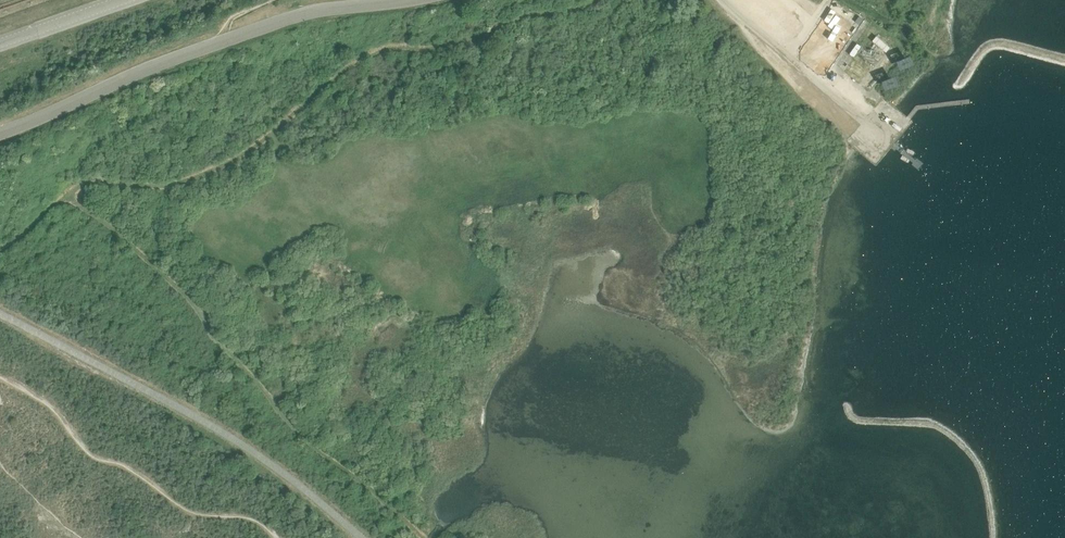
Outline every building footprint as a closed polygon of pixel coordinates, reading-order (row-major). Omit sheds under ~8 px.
[(876,36),(872,41),(885,52),(889,47),(876,36)] [(863,46),(858,51),(874,65),(878,60),(863,46)] [(900,69),(913,64),(911,56),(897,60),(900,69)] [(861,58),(857,63),(869,71),(872,66),(861,58)]
